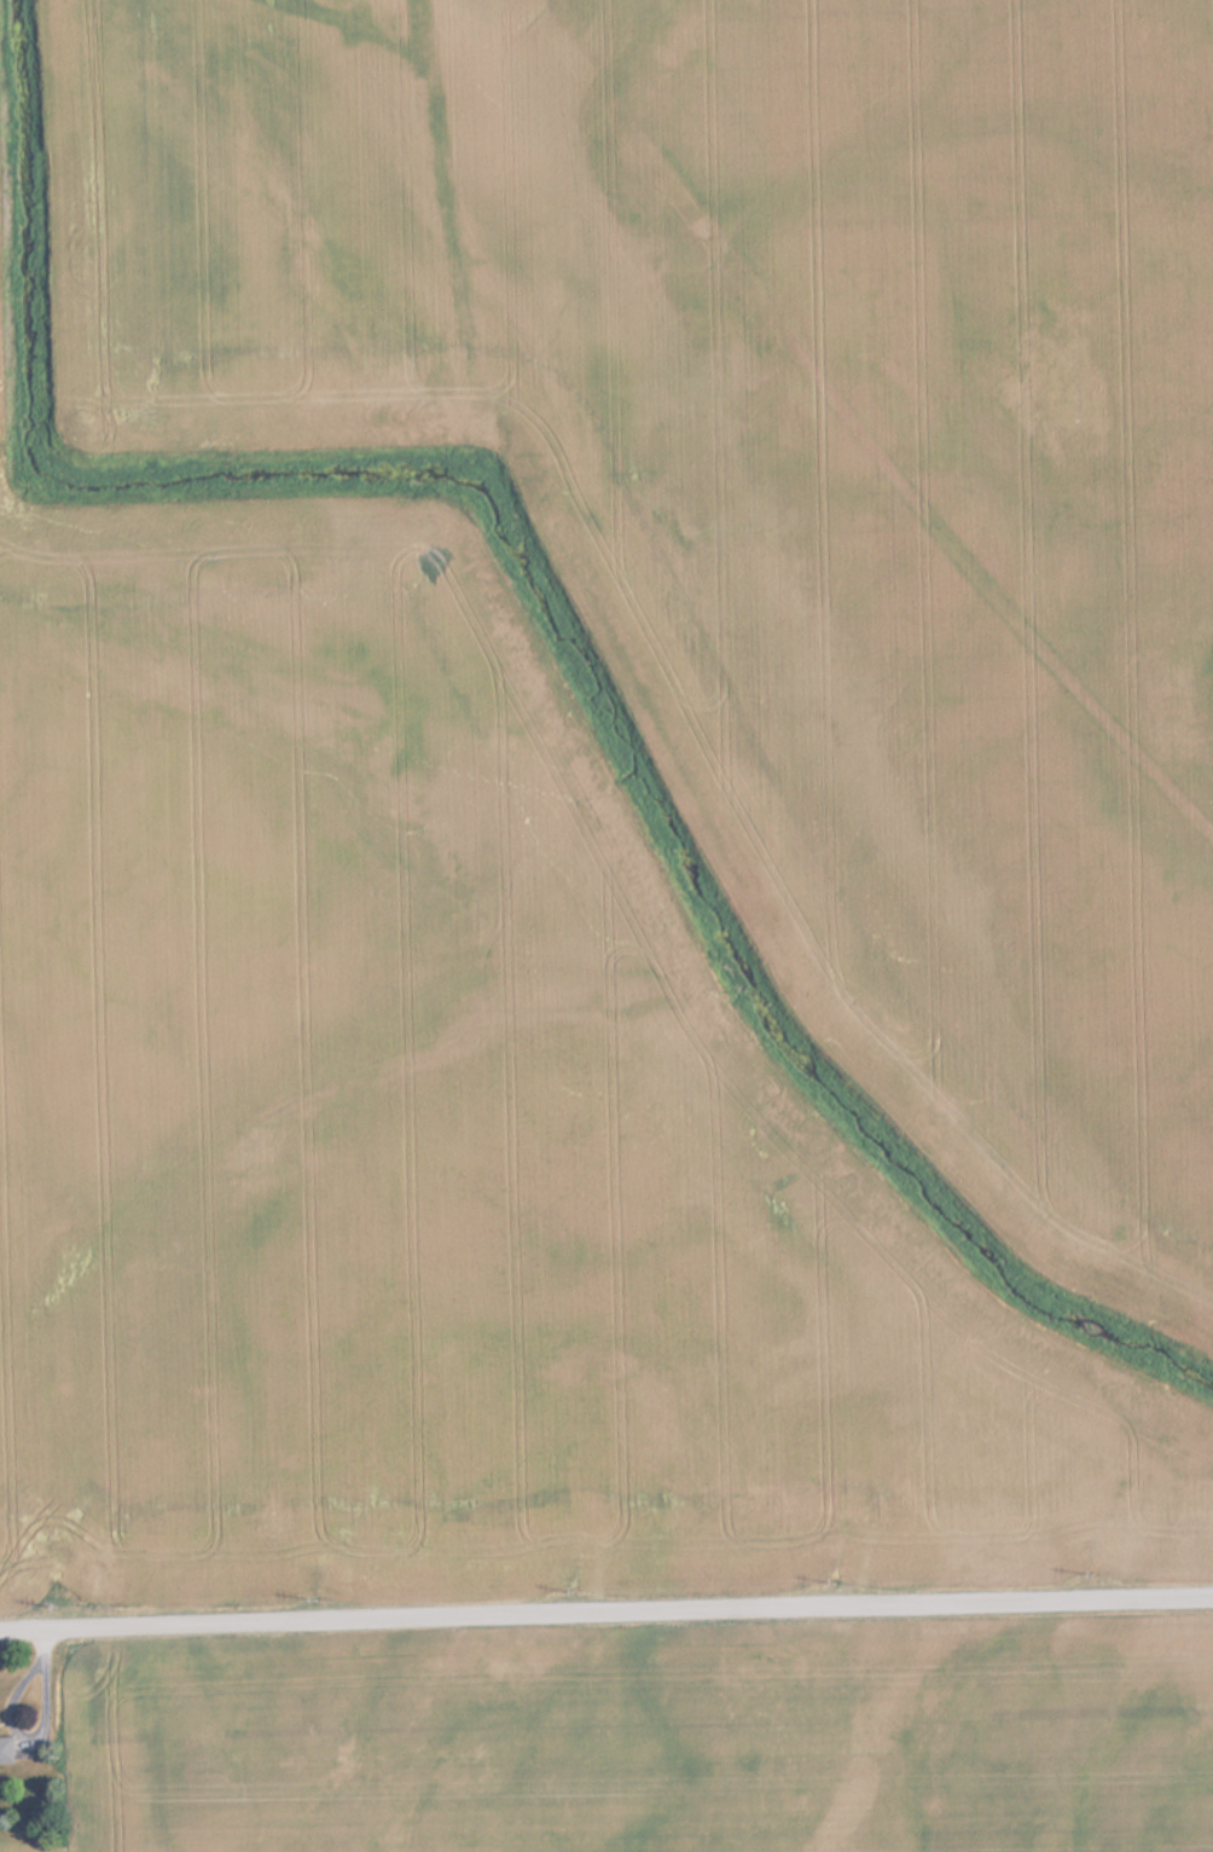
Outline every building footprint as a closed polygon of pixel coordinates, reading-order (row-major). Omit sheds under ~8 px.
[(11,1765),(10,1735),(0,1735),(0,1765),(11,1765)]
